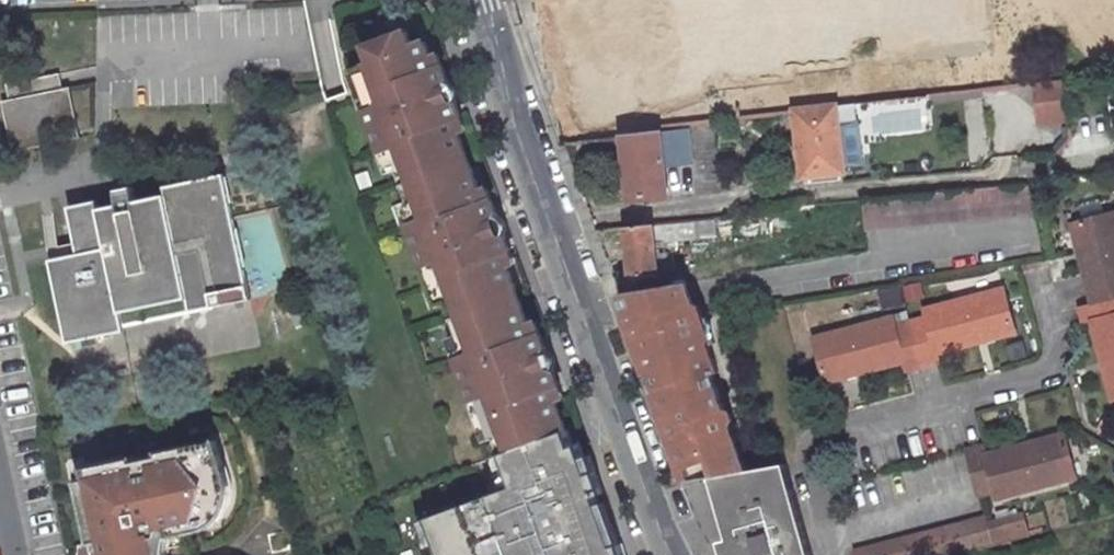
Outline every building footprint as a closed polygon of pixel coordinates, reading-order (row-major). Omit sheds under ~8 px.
[(431,49),(425,36),(410,42),(405,27),(366,41),(367,43),(372,56),(359,61),(373,100),(365,104),(380,148),(389,145),(396,166),(407,196),(415,217),(406,220),(422,264),(430,261),(444,301),(455,331),(463,352),(454,355),(470,400),(479,397),(492,437),(498,452),(511,447),(564,428),(554,399),(549,385),(557,383),(552,367),(545,365),(541,355),(545,348),(539,333),(532,335),(527,322),(506,264),(502,251),(509,248),(504,233),(497,230),(493,220),(497,213),(492,198),(484,200),(478,184),(458,127),(453,113),(460,110),(455,95),(448,92),(445,82),(448,75),(443,59),(435,62),(431,49)] [(373,100),(359,61),(372,56),(367,43),(356,47),(348,63),(363,104),(365,104),(373,100)] [(438,47),(431,49),(435,62),(443,59),(438,47)] [(81,123),(70,73),(63,75),(60,59),(8,67),(12,83),(3,85),(15,135),(81,123)] [(454,78),(448,75),(445,82),(448,92),(455,95),(457,90),(457,83),(454,78)] [(1039,125),(1068,122),(1064,82),(1034,85),(1039,125)] [(836,108),(793,112),(803,180),(844,174),(843,170),(863,167),(857,124),(838,126),(836,108)] [(460,110),(453,113),(458,127),(465,124),(460,110)] [(689,130),(620,139),(630,199),(668,193),(664,167),(694,162),(689,130)] [(379,148),(386,169),(396,166),(389,145),(380,148),(379,148)] [(99,191),(70,196),(80,243),(53,248),(69,327),(254,289),(228,167),(168,178),(170,188),(141,193),(138,176),(119,180),(123,197),(101,200),(99,191)] [(486,182),(478,184),(484,200),(492,198),(486,182)] [(404,221),(406,220),(415,217),(407,196),(397,200),(404,221)] [(501,215),(497,213),(493,220),(497,230),(504,233),(506,230),(506,224),(504,218),(501,215)] [(716,217),(627,227),(632,275),(659,273),(656,245),(718,238),(716,217)] [(1063,230),(1085,311),(1113,303),(1113,239),(1109,219),(1063,230)] [(509,248),(502,251),(506,264),(514,262),(509,248)] [(420,265),(434,304),(444,301),(430,261),(422,264),(420,265)] [(628,290),(634,309),(658,304),(661,309),(694,304),(687,281),(628,290)] [(931,368),(928,360),(1009,340),(997,294),(916,315),(918,322),(902,325),(915,372),(931,368)] [(1070,314),(1075,332),(1082,330),(1099,394),(1113,390),(1113,303),(1085,311),(1070,314)] [(709,476),(746,472),(730,427),(733,421),(731,413),(729,409),(724,410),(712,375),(718,373),(700,320),(703,314),(700,307),(694,304),(661,309),(658,304),(634,309),(692,479),(709,476)] [(634,309),(627,311),(652,377),(665,414),(685,479),(692,479),(634,309)] [(535,320),(527,322),(532,335),(539,333),(535,320)] [(888,322),(809,343),(821,388),(899,368),(901,376),(915,372),(902,325),(890,328),(888,322)] [(455,331),(445,335),(452,356),(454,355),(463,352),(455,331)] [(546,348),(545,348),(541,355),(545,365),(552,367),(552,366),(554,362),(554,358),(553,354),(549,350),(546,348)] [(549,385),(554,399),(562,396),(557,383),(549,385)] [(470,400),(468,400),(482,440),(492,437),(479,397),(470,400)] [(576,426),(511,447),(524,481),(421,516),(437,554),(619,554),(576,426)] [(971,447),(957,451),(970,497),(984,493),(986,500),(1065,481),(1054,436),(974,456),(971,447)] [(232,480),(219,439),(162,450),(164,459),(154,461),(149,457),(137,460),(136,456),(88,466),(91,476),(82,479),(92,524),(100,522),(107,554),(170,554),(170,547),(173,535),(184,536),(192,535),(197,534),(209,529),(214,525),(222,518),(228,508),(232,497),(233,488),(232,480)] [(164,459),(162,450),(136,456),(137,460),(149,457),(154,461),(164,459)] [(88,466),(80,468),(82,479),(91,476),(88,466)] [(785,468),(746,472),(709,476),(733,554),(813,554),(785,468)] [(1010,517),(1002,520),(1008,542),(1017,540),(1010,517)] [(859,549),(860,551),(900,542),(903,554),(959,554),(1008,542),(1002,520),(977,526),(976,518),(859,549)] [(92,524),(98,554),(107,554),(100,522),(92,524)] [(847,551),(847,554),(903,554),(900,542),(860,551),(859,549),(847,551)]
